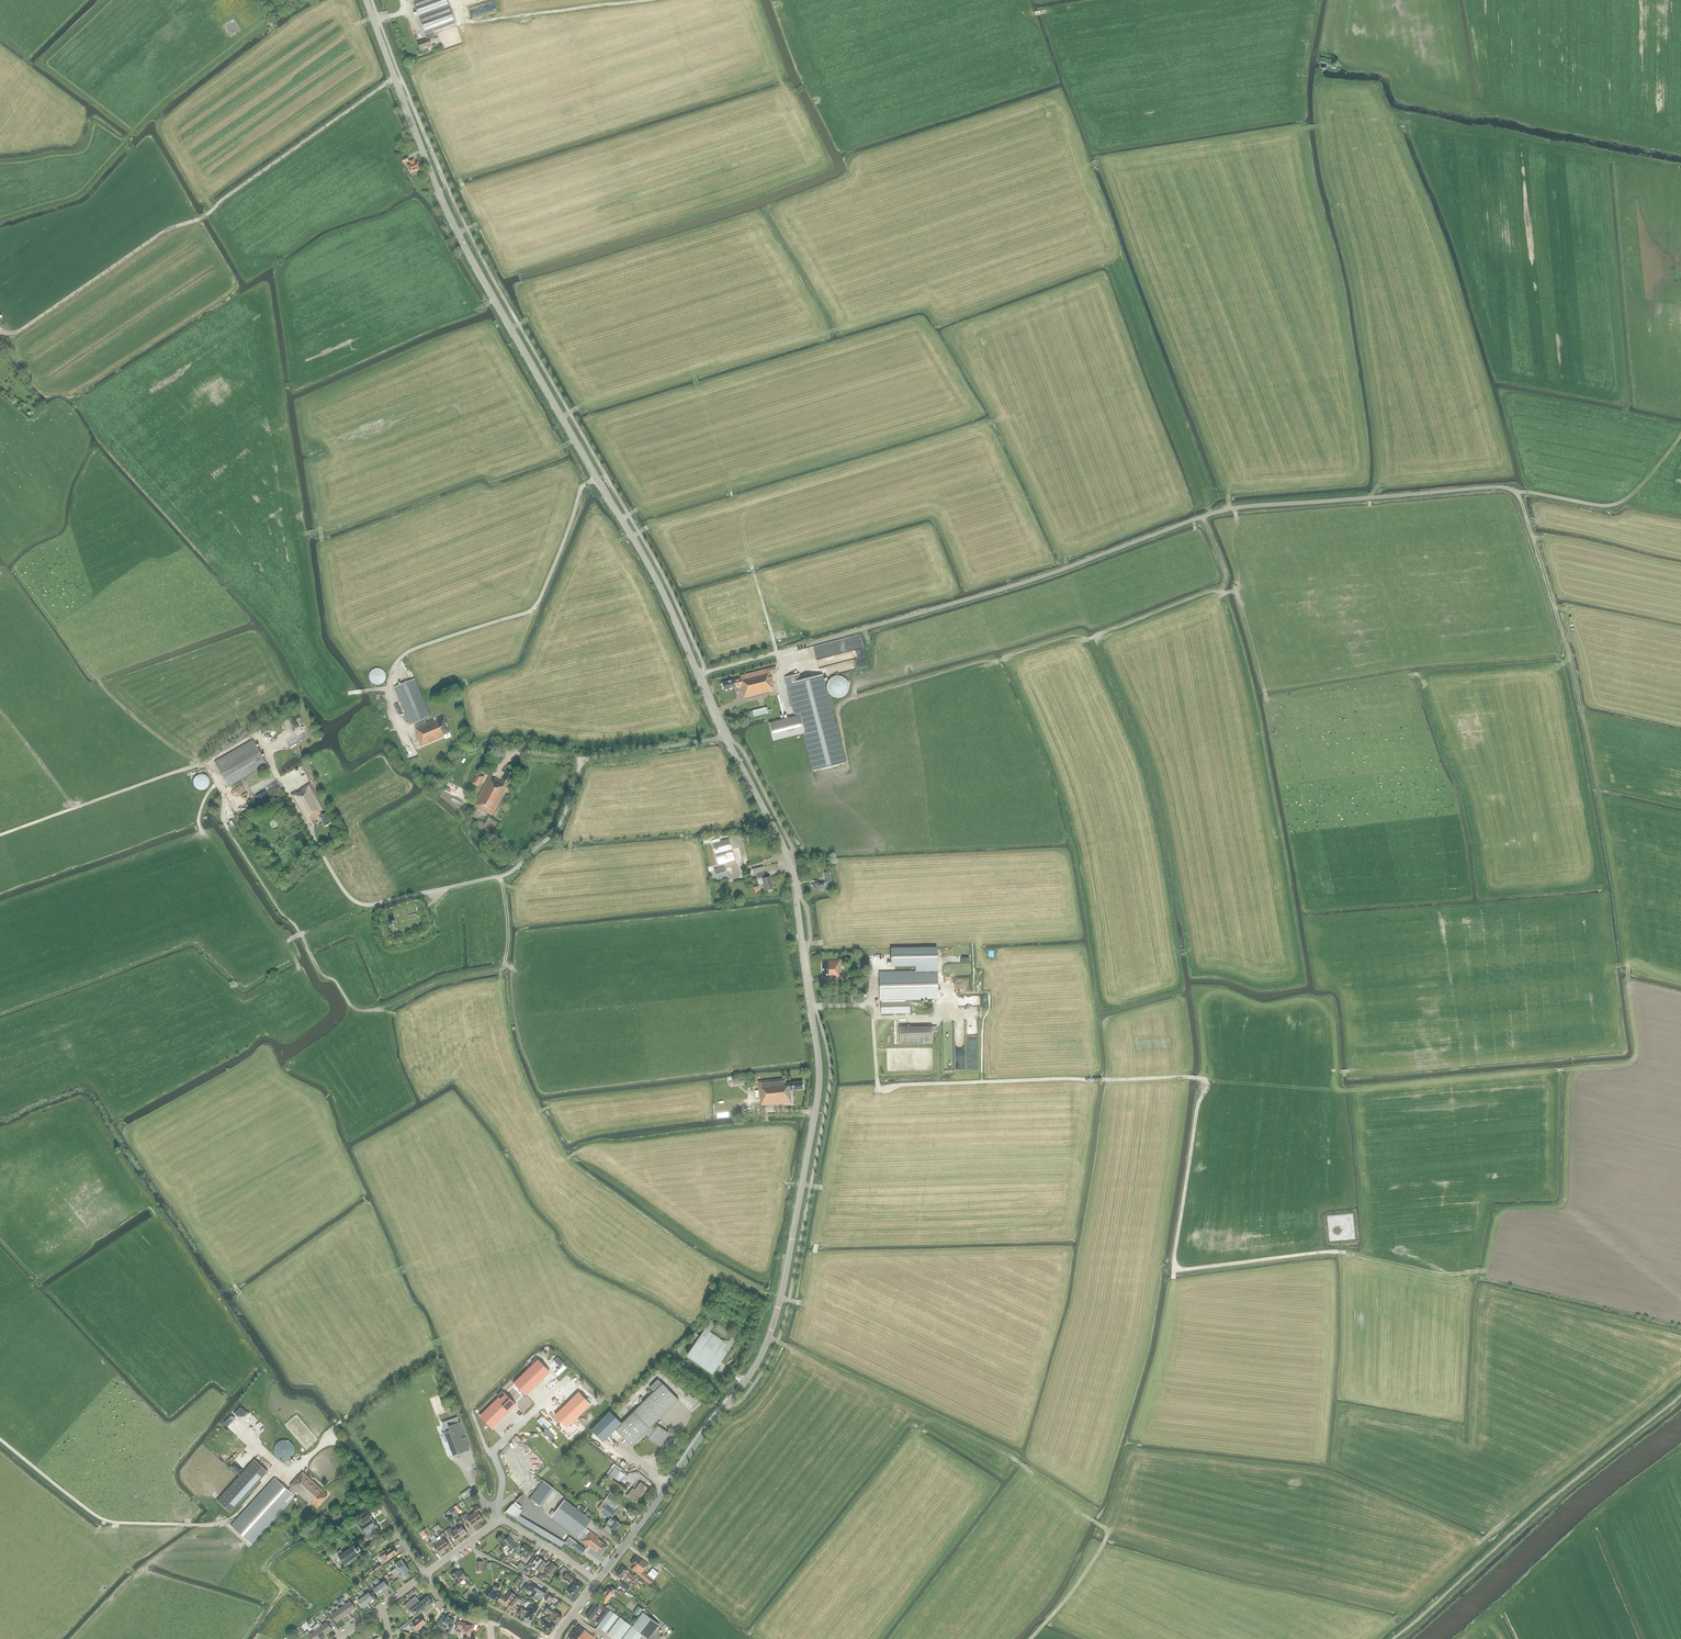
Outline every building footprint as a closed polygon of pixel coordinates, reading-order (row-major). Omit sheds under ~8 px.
[(413,2),(415,8),(425,33),(427,39),(418,42),(421,50),(432,46),(429,40),(435,38),(433,30),(456,22),(448,0),(419,0),(413,2)] [(411,173),(421,169),(418,161),(414,163),(414,162),(413,159),(410,161),(411,163),(412,164),(408,166),(411,173)] [(837,668),(853,665),(852,659),(861,657),(861,658),(863,657),(862,652),(859,641),(854,642),(854,645),(851,646),(850,643),(847,643),(846,639),(838,641),(841,653),(843,652),(846,662),(836,664),(837,668)] [(771,673),(777,671),(776,667),(740,676),(741,678),(722,683),(724,690),(741,686),(743,693),(744,698),(774,691),(773,686),(774,686),(771,673)] [(371,672),(370,673),(370,674),(370,675),(370,676),(370,678),(370,679),(371,681),(372,682),(373,683),(374,683),(376,684),(377,684),(379,684),(381,684),(382,683),(383,683),(384,682),(385,681),(385,680),(386,678),(386,677),(386,675),(386,674),(385,672),(385,671),(384,670),(383,669),(382,669),(381,668),(379,668),(378,668),(377,668),(376,668),(374,669),(373,669),(372,670),(371,671),(371,672)] [(800,674),(785,677),(795,717),(770,724),(774,740),(804,732),(814,770),(844,762),(835,725),(834,725),(821,676),(801,681),(800,674)] [(836,675),(834,676),(832,677),(830,679),(829,680),(828,682),(827,683),(827,686),(827,688),(827,690),(828,692),(829,693),(830,695),(832,696),(834,697),(836,698),(837,698),(839,698),(841,698),(843,697),(844,696),(846,695),(847,694),(848,692),(849,690),(849,688),(849,685),(849,683),(848,681),(846,679),(844,677),(842,676),(840,676),(838,675),(836,675)] [(438,718),(427,723),(425,718),(431,716),(415,679),(394,687),(410,724),(414,723),(416,727),(415,728),(417,732),(416,733),(422,746),(444,736),(444,735),(450,732),(443,715),(438,717),(438,718)] [(755,717),(768,714),(767,707),(753,711),(755,717)] [(380,726),(390,722),(388,716),(378,721),(380,726)] [(229,786),(267,764),(253,740),(215,762),(229,786)] [(493,816),(493,815),(506,791),(505,791),(507,788),(507,787),(514,774),(508,771),(502,782),(495,778),(494,779),(489,777),(474,805),(493,816)] [(479,786),(484,776),(478,773),(472,783),(479,786)] [(210,783),(210,780),(209,778),(208,777),(206,775),(205,774),(204,774),(202,774),(201,774),(198,775),(197,775),(197,776),(196,777),(195,778),(195,779),(194,780),(194,781),(194,782),(194,784),(194,785),(195,786),(195,787),(196,788),(197,788),(198,789),(199,790),(201,790),(202,790),(203,790),(204,790),(206,789),(207,788),(208,788),(209,787),(210,785),(210,783)] [(239,813),(256,803),(245,784),(239,788),(242,793),(236,797),(240,804),(235,806),(239,813)] [(325,826),(332,822),(326,813),(310,784),(291,794),(307,822),(311,819),(312,821),(320,816),(325,826)] [(718,864),(735,860),(729,839),(713,843),(718,864)] [(717,880),(728,877),(725,866),(714,869),(717,880)] [(765,871),(756,873),(760,886),(762,885),(763,891),(766,890),(766,891),(773,889),(770,877),(766,878),(765,871)] [(814,892),(825,890),(824,882),(813,884),(814,892)] [(916,971),(880,972),(880,1000),(882,1000),(882,1013),(905,1013),(910,1013),(910,999),(938,999),(937,948),(892,949),(892,965),(916,965),(916,971)] [(839,972),(840,972),(839,960),(830,960),(830,961),(823,961),(823,963),(823,976),(830,976),(830,977),(839,977),(839,972)] [(956,1042),(967,1042),(967,1022),(956,1022),(956,1042)] [(937,1031),(937,1026),(900,1027),(900,1044),(933,1043),(933,1031),(937,1031)] [(804,1089),(803,1081),(785,1083),(785,1078),(758,1081),(760,1099),(761,1098),(761,1106),(792,1102),(790,1090),(804,1089)] [(715,1324),(711,1320),(688,1353),(714,1372),(737,1339),(733,1336),(727,1344),(710,1332),(715,1324)] [(514,1383),(526,1395),(550,1372),(538,1360),(526,1371),(514,1383)] [(566,1368),(564,1365),(555,1373),(558,1376),(566,1368)] [(654,1392),(644,1402),(625,1421),(622,1423),(610,1411),(592,1429),(604,1441),(616,1430),(632,1446),(632,1445),(644,1433),(649,1438),(649,1439),(661,1447),(670,1434),(658,1425),(655,1422),(678,1399),(678,1400),(679,1399),(662,1383),(658,1379),(650,1387),(654,1392)] [(590,1404),(579,1392),(555,1415),(567,1427),(590,1404)] [(504,1393),(480,1416),(492,1428),(516,1405),(504,1393)] [(552,1424),(543,1415),(537,1420),(539,1423),(541,1421),(548,1428),(552,1424)] [(451,1450),(453,1455),(459,1453),(463,1452),(466,1451),(470,1449),(460,1422),(459,1423),(457,1417),(443,1423),(445,1428),(443,1429),(445,1432),(442,1433),(446,1442),(448,1441),(450,1447),(451,1450)] [(278,1458),(280,1459),(283,1460),(284,1460),(286,1460),(288,1460),(289,1459),(291,1458),(292,1457),(293,1456),(294,1454),(295,1452),(295,1450),(295,1449),(294,1447),(294,1445),(293,1444),(291,1442),(290,1441),(288,1440),(287,1440),(285,1440),(283,1440),(282,1440),(280,1441),(279,1441),(278,1442),(276,1444),(275,1445),(275,1447),(274,1449),(274,1451),(275,1453),(275,1455),(277,1457),(278,1458)] [(268,1471),(254,1459),(217,1499),(231,1512),(268,1471)] [(614,1480),(621,1471),(615,1467),(609,1476),(614,1480)] [(295,1496),(298,1493),(309,1502),(310,1501),(317,1507),(328,1495),(322,1490),(322,1489),(303,1472),(300,1475),(290,1485),(292,1487),(288,1490),(275,1478),(231,1526),(249,1542),(252,1544),(260,1534),(295,1496)] [(554,1488),(543,1480),(530,1498),(541,1506),(554,1488)] [(648,1488),(641,1482),(635,1489),(633,1488),(626,1496),(636,1504),(648,1488)] [(464,1500),(474,1493),(470,1488),(461,1495),(464,1500)] [(608,1525),(605,1529),(611,1534),(614,1531),(615,1531),(620,1523),(614,1518),(612,1517),(617,1511),(614,1509),(620,1503),(609,1495),(598,1508),(601,1511),(610,1518),(606,1524),(608,1525)] [(551,1517),(568,1530),(578,1538),(581,1535),(585,1538),(582,1541),(595,1551),(596,1550),(602,1554),(608,1546),(598,1538),(599,1537),(590,1531),(587,1534),(583,1531),(592,1520),(565,1500),(551,1517)] [(513,1503),(504,1513),(562,1547),(563,1545),(518,1518),(523,1510),(513,1503)] [(458,1512),(459,1514),(463,1512),(461,1510),(460,1508),(459,1508),(456,1505),(454,1507),(456,1509),(458,1512)] [(472,1514),(478,1522),(483,1518),(479,1512),(482,1510),(478,1505),(473,1508),(475,1511),(472,1514)] [(455,1513),(458,1512),(456,1509),(454,1507),(449,1510),(453,1515),(455,1513)] [(473,1526),(478,1522),(472,1514),(469,1516),(467,1513),(462,1516),(466,1521),(468,1519),(473,1526)] [(368,1524),(373,1520),(372,1519),(372,1518),(371,1517),(372,1516),(371,1514),(370,1515),(369,1514),(359,1521),(362,1526),(367,1522),(368,1524)] [(456,1528),(462,1536),(467,1533),(462,1526),(465,1524),(461,1519),(457,1523),(459,1526),(456,1528)] [(374,1520),(373,1520),(368,1524),(361,1529),(366,1536),(364,1538),(367,1541),(381,1531),(381,1530),(378,1526),(377,1524),(376,1524),(373,1520),(374,1520)] [(457,1540),(462,1536),(456,1528),(453,1530),(451,1527),(446,1531),(450,1536),(452,1534),(457,1540)] [(422,1537),(424,1540),(429,1536),(424,1530),(419,1533),(422,1536),(422,1537)] [(440,1536),(437,1539),(444,1549),(450,1545),(445,1539),(447,1537),(444,1532),(439,1536),(440,1536)] [(508,1541),(503,1534),(496,1539),(503,1548),(507,1545),(510,1549),(516,1545),(511,1539),(508,1541)] [(381,1546),(388,1541),(386,1537),(378,1542),(381,1546)] [(586,1549),(569,1537),(565,1542),(573,1548),(582,1555),(586,1549)] [(444,1549),(437,1539),(434,1541),(433,1540),(429,1543),(432,1548),(435,1546),(439,1553),(444,1549)] [(525,1544),(522,1547),(520,1546),(515,1553),(520,1556),(526,1560),(529,1556),(533,1550),(525,1544)] [(336,1559),(339,1563),(341,1561),(342,1560),(345,1564),(360,1553),(358,1551),(361,1549),(359,1546),(356,1548),(354,1545),(343,1553),(342,1553),(342,1552),(341,1550),(333,1555),(336,1559)] [(390,1558),(397,1553),(392,1547),(385,1552),(384,1550),(380,1554),(383,1558),(387,1555),(390,1558)] [(534,1568),(536,1569),(539,1564),(542,1559),(537,1556),(536,1558),(534,1557),(527,1565),(531,1568),(533,1567),(534,1568)] [(636,1556),(631,1563),(634,1566),(631,1569),(650,1584),(654,1580),(653,1580),(659,1573),(653,1568),(647,1575),(643,1572),(646,1568),(649,1564),(642,1559),(641,1560),(636,1556)] [(395,1575),(400,1572),(400,1571),(407,1567),(402,1559),(395,1564),(397,1567),(392,1571),(395,1575)] [(540,1572),(542,1570),(542,1569),(547,1563),(542,1559),(539,1564),(536,1569),(540,1572)] [(542,1569),(542,1570),(547,1573),(554,1564),(549,1560),(547,1563),(542,1569)] [(527,1566),(521,1561),(517,1567),(523,1571),(527,1566)] [(559,1567),(554,1564),(547,1573),(552,1577),(559,1567)] [(622,1566),(616,1574),(624,1580),(627,1577),(634,1582),(638,1578),(627,1570),(628,1570),(622,1566)] [(400,1571),(400,1572),(403,1575),(401,1576),(404,1580),(410,1575),(407,1572),(409,1570),(407,1567),(400,1571)] [(464,1579),(467,1577),(461,1570),(458,1572),(457,1570),(452,1575),(458,1584),(464,1579)] [(570,1583),(573,1578),(566,1573),(563,1578),(570,1583)] [(375,1580),(384,1591),(389,1588),(384,1581),(381,1583),(378,1578),(375,1580)] [(378,1595),(384,1591),(375,1580),(373,1581),(377,1586),(374,1589),(378,1595)] [(575,1597),(583,1586),(576,1580),(567,1592),(575,1597)] [(498,1601),(498,1600),(502,1594),(497,1592),(500,1586),(495,1583),(492,1589),(489,1588),(486,1595),(498,1601)] [(541,1601),(547,1592),(536,1585),(536,1586),(531,1583),(529,1585),(526,1584),(524,1587),(531,1592),(532,1591),(534,1593),(532,1596),(541,1601)] [(605,1592),(611,1597),(616,1590),(612,1586),(610,1589),(608,1588),(605,1592)] [(359,1591),(368,1603),(374,1599),(369,1592),(366,1595),(362,1589),(359,1591)] [(363,1607),(368,1603),(359,1591),(358,1592),(362,1598),(358,1600),(363,1607)] [(503,1593),(498,1600),(507,1606),(515,1595),(513,1594),(510,1591),(505,1597),(504,1596),(505,1594),(503,1593)] [(606,1604),(611,1597),(605,1592),(601,1596),(603,1597),(601,1600),(603,1602),(606,1604)] [(553,1601),(555,1599),(554,1597),(549,1593),(545,1600),(550,1603),(552,1600),(553,1601)] [(415,1617),(433,1602),(428,1596),(421,1602),(416,1596),(404,1605),(415,1617)] [(522,1604),(524,1602),(517,1596),(508,1607),(515,1612),(519,1607),(517,1605),(519,1602),(522,1604)] [(344,1605),(349,1613),(356,1608),(350,1601),(346,1604),(343,1601),(341,1602),(344,1605)] [(596,1621),(599,1623),(609,1610),(600,1602),(598,1605),(605,1611),(596,1621)] [(529,1605),(526,1610),(528,1611),(524,1617),(531,1621),(539,1607),(533,1603),(533,1604),(533,1603),(531,1606),(529,1605)] [(595,1604),(591,1610),(595,1613),(600,1607),(595,1604)] [(335,1607),(337,1610),(343,1617),(349,1613),(344,1605),(339,1608),(337,1605),(335,1607)] [(557,1623),(562,1617),(548,1606),(546,1609),(551,1614),(549,1617),(557,1623)] [(639,1606),(633,1613),(638,1616),(643,1609),(639,1606)] [(528,1611),(526,1610),(521,1607),(517,1613),(524,1617),(528,1611)] [(343,1617),(337,1610),(333,1613),(331,1610),(329,1611),(331,1614),(331,1615),(337,1622),(343,1617)] [(591,1610),(586,1616),(591,1619),(595,1613),(591,1610)] [(606,1632),(608,1630),(610,1631),(608,1633),(617,1638),(639,1638),(643,1635),(648,1638),(649,1638),(660,1625),(643,1612),(632,1626),(620,1617),(610,1610),(605,1617),(598,1626),(606,1632)] [(329,1618),(323,1611),(320,1614),(325,1621),(329,1618)] [(449,1629),(455,1620),(447,1615),(445,1616),(443,1615),(438,1623),(444,1627),(445,1626),(449,1629)] [(418,1629),(426,1622),(421,1616),(413,1623),(410,1619),(399,1629),(401,1631),(408,1625),(411,1628),(415,1625),(418,1629)] [(546,1617),(545,1618),(544,1617),(543,1618),(542,1617),(539,1621),(541,1623),(541,1624),(550,1632),(556,1624),(552,1621),(551,1622),(546,1617)] [(473,1626),(458,1621),(455,1630),(460,1632),(460,1631),(470,1635),(473,1626)] [(320,1626),(326,1634),(332,1629),(330,1626),(328,1624),(327,1622),(322,1625),(320,1622),(318,1623),(320,1626)] [(314,1631),(320,1638),(326,1634),(320,1626),(316,1630),(314,1626),(312,1628),(314,1631)] [(569,1637),(571,1638),(593,1638),(594,1637),(584,1630),(579,1626),(569,1637)] [(314,1631),(310,1634),(308,1631),(306,1632),(308,1636),(310,1638),(319,1638),(320,1638),(314,1631)]
